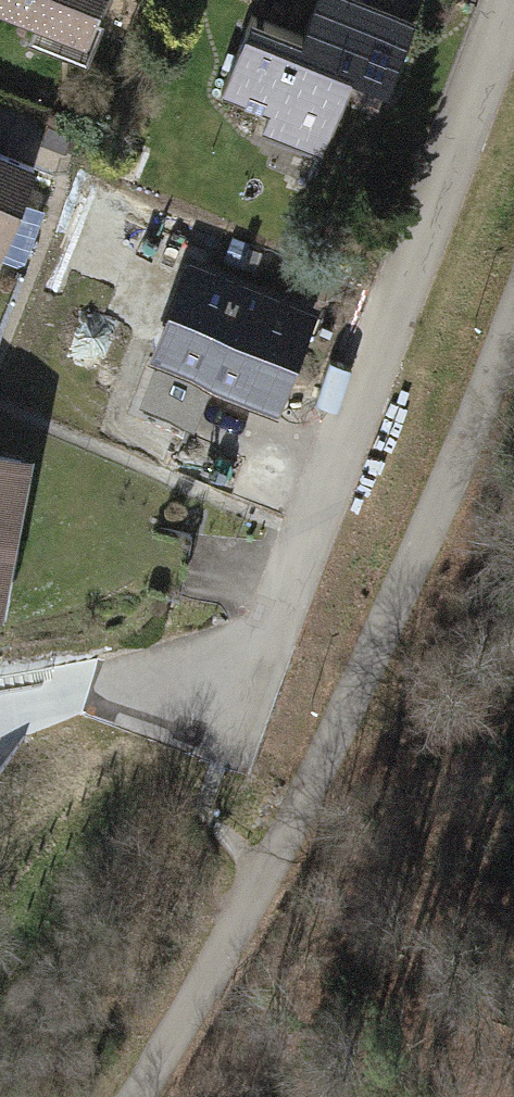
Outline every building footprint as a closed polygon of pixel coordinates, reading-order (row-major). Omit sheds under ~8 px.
[(105,46),(122,0),(0,0),(0,9),(105,46)] [(264,18),(234,98),(281,115),(270,142),(329,164),(362,76),(406,92),(433,22),(375,0),(329,0),(315,37),(264,18)] [(0,148),(0,274),(10,278),(57,173),(0,148)] [(334,311),(198,262),(161,366),(296,415),(334,311)] [(0,449),(0,613),(26,617),(51,457),(0,449)]
